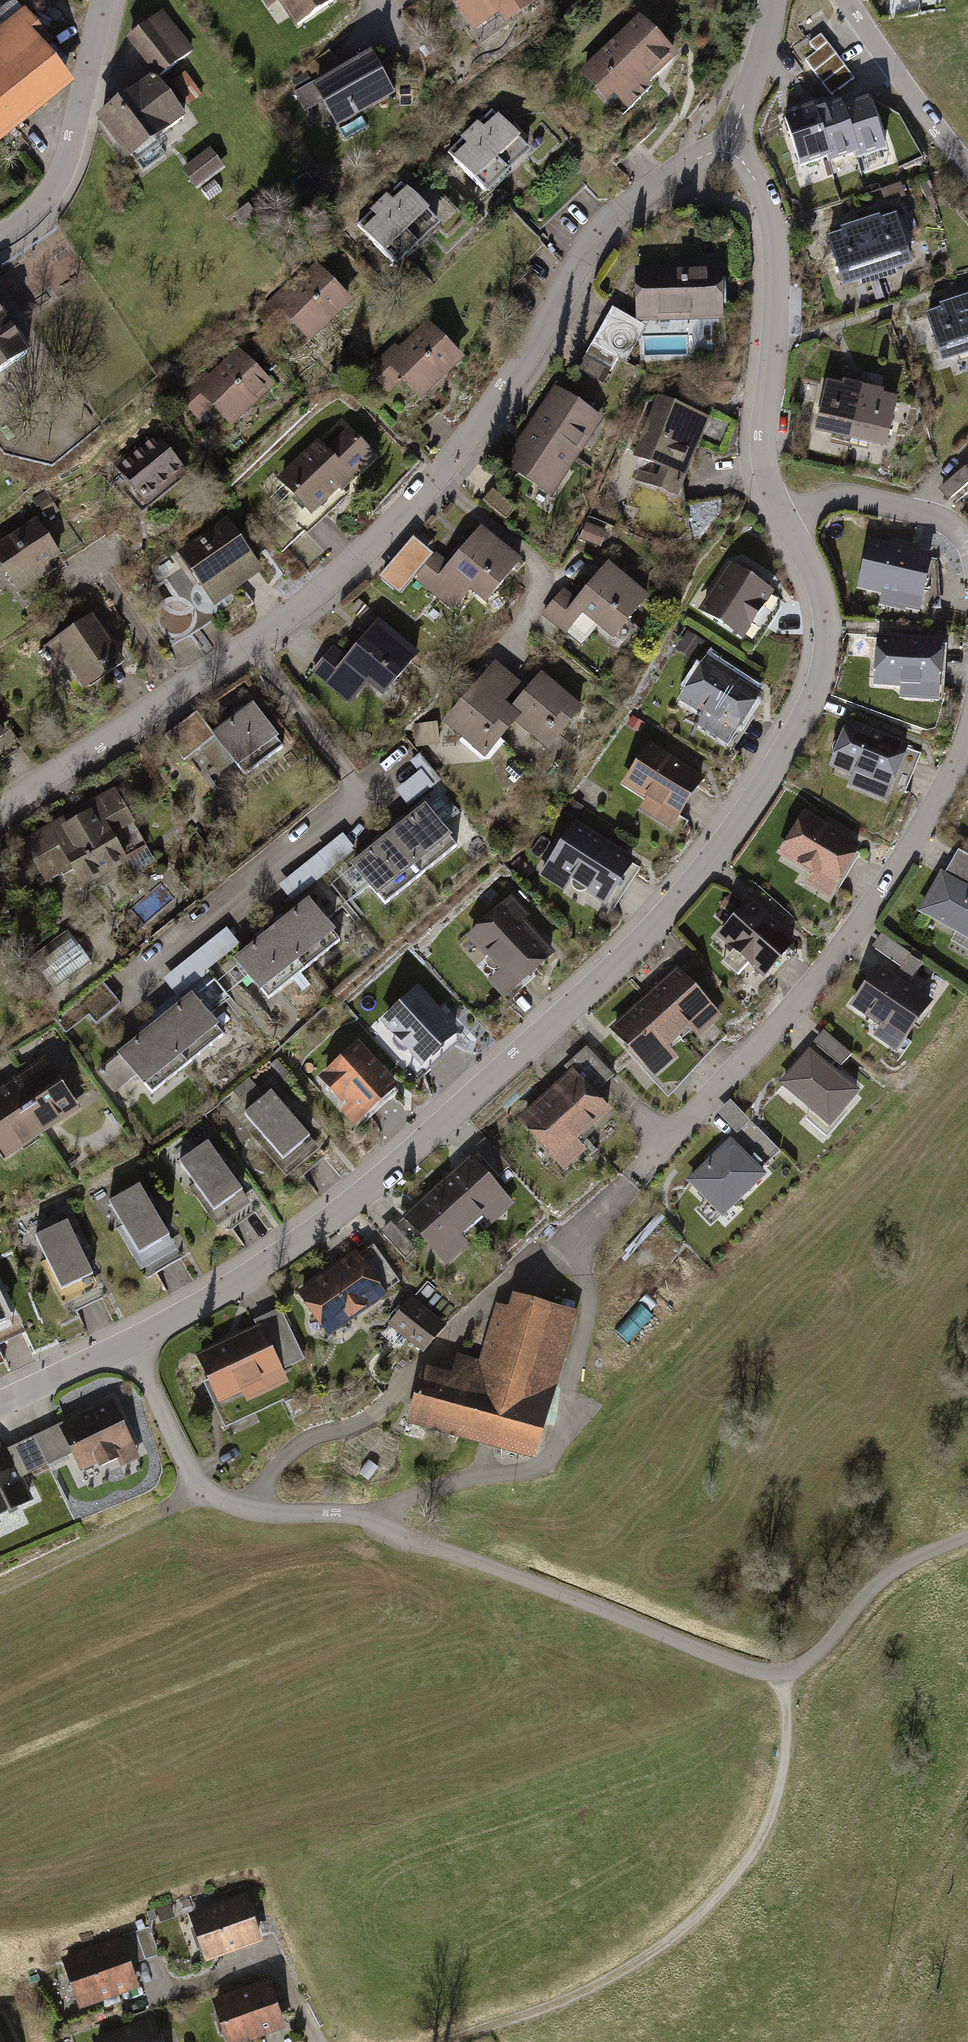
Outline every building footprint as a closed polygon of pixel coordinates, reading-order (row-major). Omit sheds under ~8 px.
[(304,23),(337,0),(268,0),(277,13),(290,4),(304,23)] [(476,28),(506,7),(515,20),(543,0),(456,0),(476,28)] [(21,14),(0,31),(0,147),(72,88),(43,54),(50,48),(21,14)] [(165,77),(198,51),(168,14),(135,40),(165,77)] [(628,115),(684,58),(643,19),(588,76),(628,115)] [(803,43),(831,92),(858,77),(830,28),(803,43)] [(340,126),(406,90),(383,48),(349,67),(333,53),(307,66),(316,82),(298,91),(310,113),(328,104),(340,126)] [(103,120),(139,165),(193,122),(158,77),(103,120)] [(869,101),(842,111),(855,153),(856,157),(884,147),(869,101)] [(840,107),(816,115),(829,155),(831,161),(855,153),(842,111),(840,107)] [(478,133),(518,175),(544,151),(504,109),(478,133)] [(814,109),(786,118),(801,165),(829,155),(816,115),(814,109)] [(493,199),(518,175),(478,133),(453,157),(493,199)] [(199,192),(226,172),(213,154),(186,174),(199,192)] [(387,206),(427,248),(453,224),(413,181),(387,206)] [(248,228),(262,216),(253,206),(239,218),(248,228)] [(402,272),(427,248),(387,206),(362,230),(402,272)] [(867,234),(883,281),(920,269),(905,222),(867,234)] [(829,246),(845,294),(883,281),(867,234),(829,246)] [(315,343),(360,303),(326,265),(268,316),(284,335),(298,323),(315,343)] [(724,267),(639,272),(642,325),(728,320),(724,267)] [(944,370),(967,362),(967,317),(966,310),(928,322),(944,370)] [(27,352),(0,313),(0,371),(27,352)] [(599,350),(629,367),(648,334),(618,317),(599,350)] [(425,406),(469,366),(432,325),(378,374),(396,394),(406,385),(425,406)] [(620,383),(629,367),(599,350),(590,366),(620,383)] [(237,428),(278,388),(243,353),(190,406),(207,422),(219,410),(237,428)] [(831,381),(818,437),(856,446),(869,390),(831,381)] [(869,390),(856,446),(893,454),(906,398),(869,390)] [(581,468),(608,431),(558,396),(532,432),(581,468)] [(629,483),(678,503),(711,424),(662,404),(629,483)] [(310,455),(263,494),(303,541),(349,503),(344,497),(383,464),(355,430),(316,463),(310,455)] [(554,504),(581,468),(532,432),(505,469),(554,504)] [(119,478),(146,511),(192,473),(164,440),(119,478)] [(944,484),(953,496),(967,484),(967,466),(944,484)] [(485,509),(507,527),(517,515),(495,497),(485,509)] [(56,522),(61,518),(54,507),(49,511),(56,522)] [(0,553),(0,575),(3,573),(19,599),(54,579),(49,572),(64,563),(43,528),(0,553)] [(181,562),(217,613),(266,578),(231,528),(181,562)] [(491,607),(526,567),(485,531),(451,571),(438,559),(416,584),(454,617),(475,593),(491,607)] [(934,547),(863,537),(857,579),(928,589),(934,547)] [(734,553),(700,606),(750,638),(784,584),(734,553)] [(617,644),(653,600),(611,566),(578,606),(566,596),(544,623),(582,654),(601,630),(617,644)] [(384,587),(398,599),(412,583),(398,571),(384,587)] [(54,648),(85,693),(125,665),(94,621),(54,648)] [(387,701),(423,659),(381,625),(348,665),(337,656),(315,682),(350,711),(370,687),(387,701)] [(948,642),(877,639),(875,685),(905,686),(904,698),(946,700),(948,642)] [(700,651),(685,642),(679,652),(694,661),(700,651)] [(681,712),(737,745),(766,697),(710,663),(681,712)] [(448,732),(488,765),(520,726),(511,719),(503,712),(522,689),(498,669),(448,732)] [(554,754),(587,714),(543,678),(511,719),(520,726),(554,754)] [(235,770),(245,785),(288,757),(258,712),(186,760),(206,789),(235,770)] [(918,747),(852,722),(835,767),(858,775),(855,785),(898,801),(918,747)] [(642,805),(677,827),(708,777),(651,742),(628,779),(650,792),(642,805)] [(429,772),(397,799),(410,814),(442,786),(429,772)] [(116,793),(75,818),(110,878),(145,857),(134,840),(141,835),(116,793)] [(390,841),(424,886),(461,858),(426,813),(390,841)] [(861,846),(799,813),(777,852),(800,864),(793,877),(833,899),(861,846)] [(84,893),(110,878),(75,818),(22,849),(47,891),(74,875),(84,893)] [(550,874),(612,913),(643,862),(581,824),(550,874)] [(350,871),(385,916),(424,886),(390,841),(350,871)] [(316,866),(329,880),(356,857),(343,842),(316,866)] [(967,941),(967,849),(964,847),(923,915),(967,941)] [(296,909),(329,880),(316,866),(283,894),(296,909)] [(711,936),(763,985),(802,942),(749,894),(711,936)] [(510,1002),(564,953),(514,898),(473,935),(500,964),(487,976),(510,1002)] [(278,931),(313,976),(349,948),(314,903),(278,931)] [(18,950),(49,927),(37,910),(6,932),(18,950)] [(239,961),(273,1006),(313,976),(278,931),(239,961)] [(889,934),(879,948),(906,968),(917,954),(889,934)] [(199,959),(212,975),(243,952),(230,935),(199,959)] [(55,993),(91,969),(70,939),(34,964),(55,993)] [(165,985),(178,1002),(212,975),(199,959),(165,985)] [(695,1043),(727,1012),(681,963),(648,994),(695,1043)] [(870,1031),(902,1052),(939,1000),(884,963),(856,1004),(878,1020),(870,1031)] [(427,1075),(470,1037),(428,989),(384,1027),(427,1075)] [(658,1078),(695,1043),(648,994),(611,1029),(658,1078)] [(97,1034),(122,1012),(108,996),(83,1017),(97,1034)] [(159,1027),(194,1072),(230,1044),(195,999),(159,1027)] [(120,1057),(154,1102),(194,1072),(159,1027),(120,1057)] [(825,1028),(816,1043),(849,1060),(857,1046),(825,1028)] [(572,1071),(519,1118),(565,1169),(591,1146),(585,1139),(617,1111),(597,1089),(615,1073),(591,1046),(568,1067),(572,1071)] [(854,1092),(805,1049),(775,1082),(824,1125),(854,1092)] [(368,1132),(404,1101),(360,1052),(318,1089),(339,1113),(346,1106),(368,1132)] [(10,1088),(43,1141),(80,1118),(46,1065),(10,1088)] [(43,1141),(10,1088),(0,1094),(0,1154),(6,1165),(43,1141)] [(240,1125),(287,1183),(324,1154),(277,1096),(240,1125)] [(747,1122),(754,1112),(732,1097),(725,1107),(747,1122)] [(723,1222),(767,1173),(730,1139),(685,1188),(723,1222)] [(510,1168),(486,1142),(475,1152),(499,1178),(510,1168)] [(176,1171),(220,1235),(258,1209),(213,1145),(176,1171)] [(438,1188),(479,1237),(514,1208),(473,1159),(438,1188)] [(444,1265),(479,1237),(438,1188),(403,1216),(444,1265)] [(106,1210),(144,1280),(181,1259),(143,1190),(106,1210)] [(404,1256),(415,1246),(393,1222),(382,1232),(404,1256)] [(32,1246),(65,1318),(106,1299),(73,1227),(32,1246)] [(333,1340),(394,1295),(389,1289),(403,1279),(377,1244),(363,1254),(359,1248),(297,1293),(333,1340)] [(416,1420),(542,1451),(579,1306),(522,1291),(518,1308),(501,1304),(487,1360),(461,1353),(456,1372),(430,1365),(416,1420)] [(392,1324),(426,1349),(447,1321),(414,1296),(392,1324)] [(11,1325),(0,1302),(0,1330),(11,1325)] [(287,1365),(307,1354),(279,1304),(257,1316),(260,1321),(200,1355),(225,1399),(246,1388),(252,1398),(293,1375),(287,1365)] [(117,1406),(40,1441),(54,1473),(77,1463),(85,1482),(140,1458),(117,1406)] [(54,1473),(40,1441),(0,1458),(0,1520),(35,1504),(27,1485),(54,1473)] [(246,1898),(183,1923),(200,1967),(264,1942),(246,1898)] [(120,1945),(55,1967),(71,2014),(136,1991),(120,1945)] [(207,2008),(220,2041),(247,2041),(283,2028),(266,1985),(207,2008)] [(151,2026),(103,2041),(157,2041),(151,2026)]
